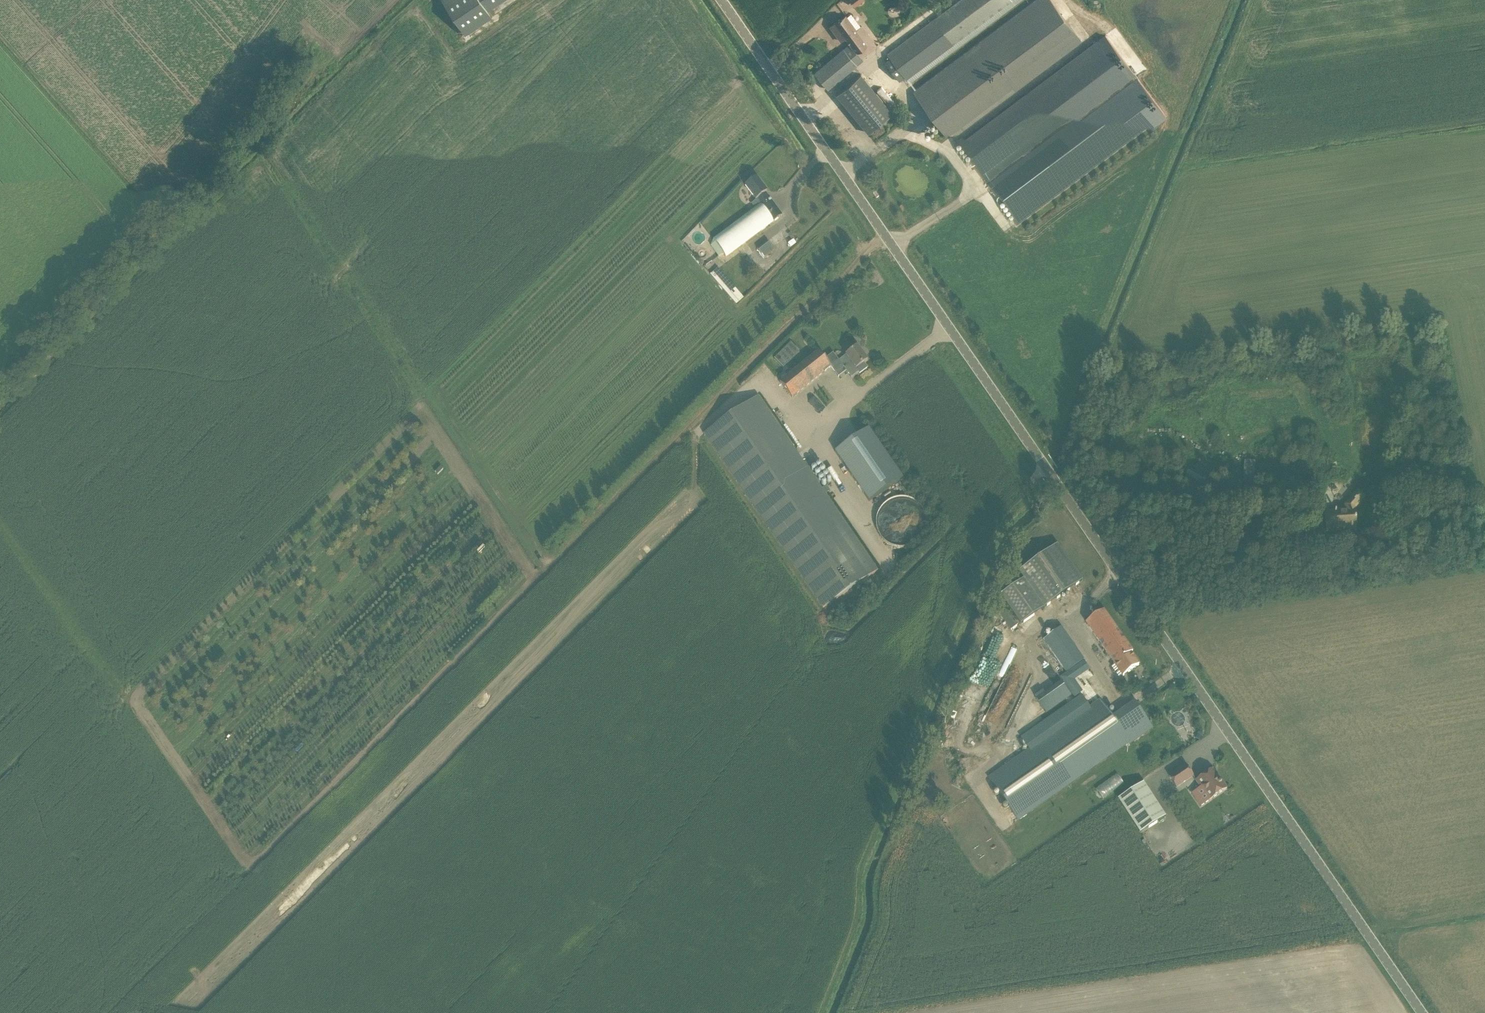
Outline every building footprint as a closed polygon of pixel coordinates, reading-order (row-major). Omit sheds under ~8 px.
[(465,33),(492,16),(488,10),(503,0),(443,0),(465,33)] [(911,82),(1021,0),(958,0),(887,53),(890,57),(885,61),(898,78),(903,74),(905,77),(906,79),(908,78),(911,82)] [(914,92),(950,140),(1082,40),(1052,0),(1036,0),(914,92)] [(844,15),(838,19),(830,25),(841,40),(846,37),(852,45),(846,50),(844,48),(815,72),(828,88),(836,82),(864,60),(862,57),(876,46),(861,26),(856,30),(844,15)] [(957,147),(988,190),(1017,228),(1166,116),(1138,78),(1106,35),(957,147)] [(861,73),(836,94),(868,132),(893,112),(861,73)] [(745,187),(756,201),(752,204),(756,209),(714,241),(723,254),(727,258),(774,222),(783,216),(766,194),(767,193),(757,178),(745,187)] [(764,259),(774,251),(767,242),(757,250),(764,259)] [(855,370),(856,370),(860,375),(868,369),(864,364),(868,361),(858,347),(850,353),(846,356),(850,363),(845,367),(849,372),(854,369),(855,370)] [(779,383),(781,385),(792,399),(831,368),(818,352),(779,383)] [(878,571),(759,397),(704,434),(823,609),(878,571)] [(868,430),(835,453),(870,503),(903,480),(868,430)] [(1356,531),(1355,510),(1366,498),(1358,491),(1344,506),(1344,511),(1326,512),(1327,532),(1346,530),(1346,532),(1356,531)] [(921,518),(918,511),(913,505),(906,501),(899,500),(892,501),(885,504),(880,509),(876,516),(875,523),(876,531),(880,538),(886,543),(893,546),(901,547),(909,544),(915,540),(920,534),(922,526),(921,518)] [(1277,542),(1280,554),(1297,550),(1294,538),(1277,542)] [(1083,581),(1057,545),(1018,573),(1023,580),(1000,596),(1021,625),(1083,581)] [(1104,611),(1095,617),(1086,623),(1123,677),(1139,666),(1131,654),(1132,653),(1104,611)] [(1071,697),(1073,695),(1079,689),(1074,679),(1088,665),(1060,627),(1041,640),(1065,674),(1058,678),(1061,683),(1071,697)] [(1006,724),(1029,676),(1007,666),(984,714),(1006,724)] [(1061,683),(1037,700),(1047,714),(1071,697),(1061,683)] [(1018,821),(1067,786),(1129,742),(1130,744),(1153,728),(1133,702),(1113,718),(1101,700),(1090,708),(1082,696),(1020,739),(1029,751),(988,778),(1018,821)] [(1181,736),(1185,743),(1198,735),(1194,729),(1181,736)] [(1176,789),(1194,777),(1185,765),(1168,777),(1176,789)] [(1219,776),(1214,770),(1198,781),(1211,800),(1229,788),(1220,776),(1219,776)] [(1094,788),(1102,799),(1123,784),(1116,773),(1094,788)] [(1144,783),(1118,800),(1140,834),(1166,818),(1144,783)]
